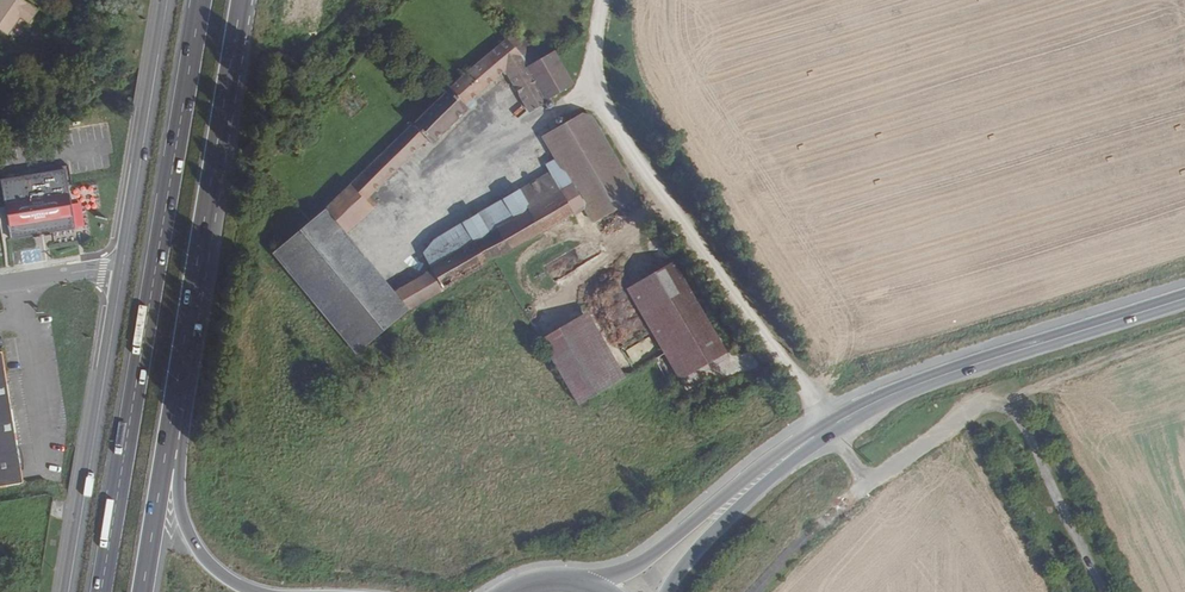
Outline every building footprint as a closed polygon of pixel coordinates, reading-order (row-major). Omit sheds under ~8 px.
[(38,10),(22,0),(0,0),(0,1),(0,30),(7,35),(20,17),(29,23),(38,10)] [(510,37),(427,113),(334,216),(346,232),(380,199),(375,194),(431,139),(434,142),(476,100),(473,97),(502,69),(528,107),(551,93),(532,65),(542,59),(512,27),(506,32),(510,37)] [(542,59),(532,65),(551,93),(572,81),(553,52),(542,59)] [(554,103),(555,101),(555,100),(555,99),(554,98),(553,97),(552,96),(551,96),(549,96),(548,97),(547,98),(546,99),(546,100),(546,102),(547,103),(548,104),(549,104),(551,105),(552,104),(553,104),(554,103)] [(546,170),(552,179),(492,215),(505,236),(439,274),(441,278),(400,302),(413,318),(499,268),(518,257),(595,212),(602,224),(645,201),(586,110),(546,134),(563,161),(546,170)] [(566,120),(566,119),(567,118),(566,116),(566,115),(565,114),(564,114),(563,113),(561,114),(560,114),(559,115),(558,116),(558,118),(558,119),(559,120),(560,121),(561,122),(562,122),(564,122),(565,121),(566,120)] [(4,180),(7,195),(14,238),(76,228),(69,184),(67,170),(4,180)] [(505,236),(492,215),(438,246),(430,258),(439,274),(505,236)] [(316,229),(283,255),(358,357),(413,318),(400,302),(346,232),(334,216),(316,229)] [(24,250),(23,242),(11,242),(12,250),(24,250)] [(666,358),(680,384),(729,358),(679,268),(631,294),(666,358)] [(552,338),(572,370),(607,350),(587,317),(552,338)] [(552,338),(542,344),(581,409),(626,382),(607,350),(572,370),(552,338)] [(632,362),(641,358),(635,347),(627,350),(632,362)] [(2,357),(0,357),(0,491),(23,487),(22,483),(2,357)]
